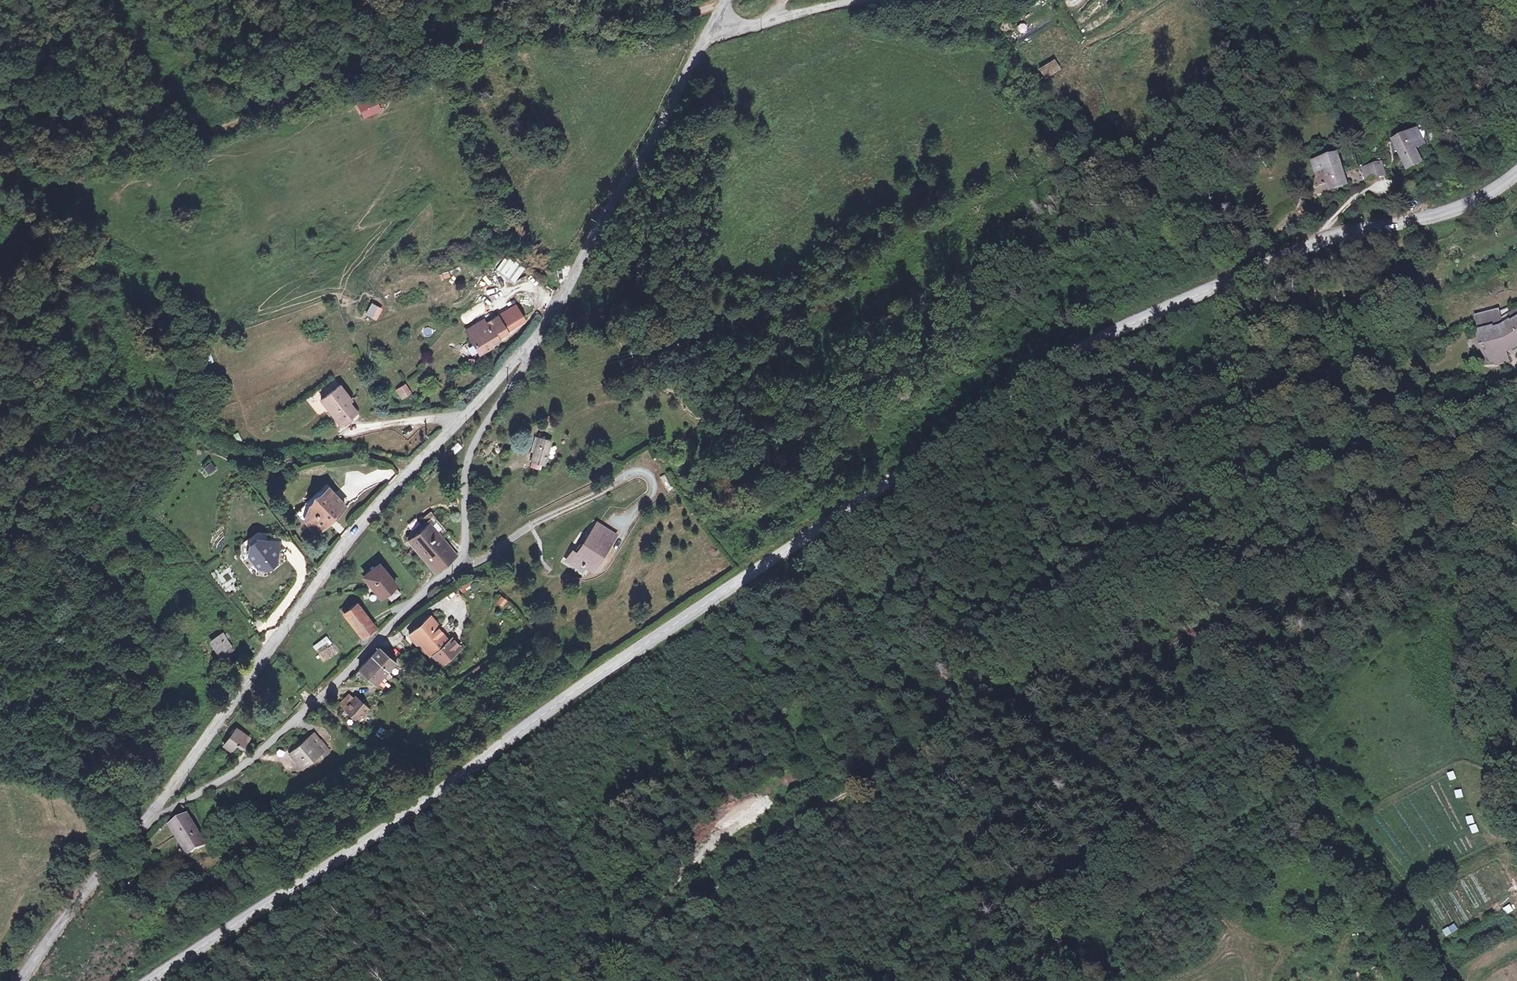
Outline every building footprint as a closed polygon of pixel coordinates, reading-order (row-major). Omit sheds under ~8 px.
[(1053,57),(1043,65),(1049,73),(1059,66),(1053,57)] [(376,96),(358,105),(364,119),(383,110),(376,96)] [(1397,145),(1411,171),(1423,165),(1416,152),(1426,147),(1419,133),(1397,145)] [(1326,164),(1329,174),(1334,193),(1348,190),(1340,160),(1326,164)] [(1318,177),(1329,174),(1326,164),(1316,166),(1318,177)] [(1372,172),(1375,183),(1388,179),(1385,168),(1372,172)] [(515,283),(526,268),(508,255),(497,270),(515,283)] [(486,318),(468,329),(482,352),(493,345),(492,343),(500,338),(500,337),(509,331),(508,329),(516,324),(514,322),(519,319),(519,318),(524,315),(518,305),(488,322),(486,318)] [(1505,325),(1500,315),(1480,321),(1487,347),(1484,349),(1492,365),(1497,362),(1499,368),(1512,364),(1509,356),(1516,352),(1516,328),(1508,332),(1505,326),(1505,325)] [(1505,325),(1505,326),(1508,332),(1516,328),(1516,318),(1505,325)] [(401,400),(412,393),(406,383),(395,389),(401,400)] [(346,384),(327,398),(345,424),(362,412),(355,402),(357,399),(346,384)] [(531,463),(543,466),(549,441),(537,438),(531,463)] [(204,466),(207,474),(216,470),(213,462),(204,466)] [(308,517),(323,532),(352,506),(342,495),(338,498),(329,489),(311,505),(308,517)] [(597,524),(594,529),(611,541),(615,536),(597,524)] [(431,526),(413,542),(436,568),(454,552),(431,526)] [(573,551),(567,560),(581,569),(585,563),(592,568),(611,541),(594,529),(577,554),(573,551)] [(242,542),(248,546),(260,540),(272,539),(272,531),(258,530),(242,542)] [(280,552),(272,539),(260,540),(248,546),(249,557),(256,568),(269,570),(279,563),(280,552)] [(283,540),(272,539),(280,552),(283,540)] [(399,592),(378,565),(363,576),(385,603),(399,592)] [(222,583),(231,579),(228,573),(219,578),(222,583)] [(498,594),(494,603),(502,607),(507,599),(498,594)] [(343,615),(355,628),(371,615),(359,601),(343,615)] [(371,615),(355,628),(362,637),(378,624),(371,615)] [(430,615),(410,632),(430,657),(432,656),(439,664),(456,651),(449,642),(436,626),(437,625),(430,615)] [(221,632),(211,639),(222,653),(232,645),(221,632)] [(325,636),(311,644),(314,649),(328,640),(325,636)] [(452,639),(449,642),(456,651),(459,648),(452,639)] [(380,647),(371,656),(386,670),(394,661),(380,647)] [(457,653),(456,651),(439,664),(440,666),(457,653)] [(370,685),(386,670),(371,656),(356,672),(370,685)] [(340,701),(345,707),(356,698),(349,693),(340,701)] [(356,698),(345,707),(360,723),(373,709),(359,695),(356,698)] [(373,734),(381,738),(385,728),(378,725),(373,734)] [(253,739),(237,727),(224,745),(234,751),(239,745),(245,748),(253,739)] [(315,731),(307,737),(313,746),(322,740),(315,731)] [(307,737),(290,749),(303,767),(317,757),(319,761),(330,752),(322,740),(313,746),(307,737)] [(303,767),(290,749),(286,752),(299,770),(303,767)] [(191,856),(206,847),(187,818),(172,827),(191,856)] [(1469,825),(1472,833),(1479,831),(1476,823),(1469,825)] [(1487,908),(1499,900),(1495,894),(1483,902),(1487,908)] [(1509,903),(1502,906),(1506,914),(1513,911),(1509,903)] [(1446,936),(1458,929),(1454,922),(1442,929),(1446,936)]
